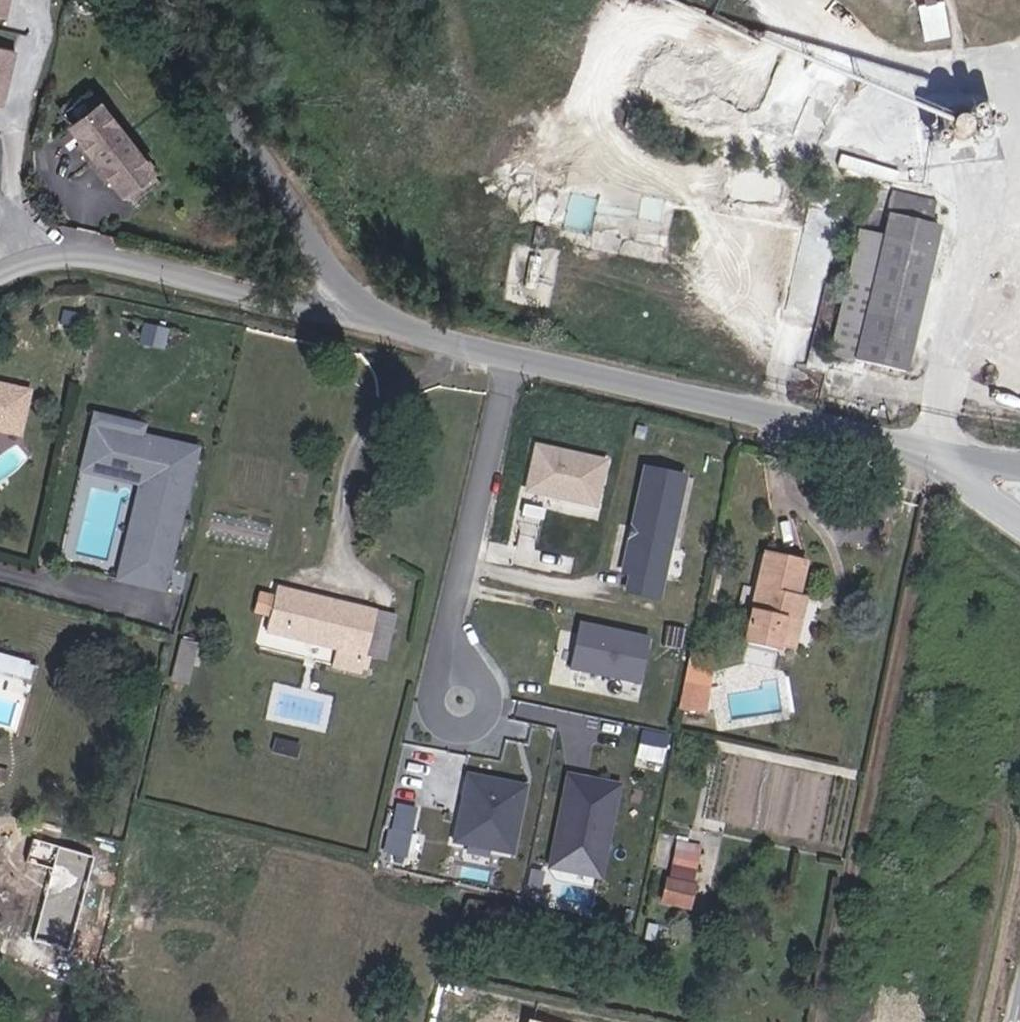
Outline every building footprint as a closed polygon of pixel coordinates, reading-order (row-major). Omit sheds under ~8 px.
[(7,19),(11,0),(0,0),(0,17),(7,19)] [(951,0),(922,0),(925,32),(954,29),(951,0)] [(0,47),(0,109),(5,110),(19,51),(0,47)] [(106,93),(70,123),(130,195),(166,165),(106,93)] [(940,154),(965,151),(961,125),(937,128),(940,154)] [(909,364),(932,260),(934,251),(936,242),(928,240),(934,217),(889,205),(888,214),(880,248),(862,243),(837,355),(906,383),(909,364)] [(23,433),(30,391),(0,385),(0,429),(23,433)] [(114,581),(167,593),(201,446),(145,433),(147,424),(93,411),(79,472),(136,485),(114,581)] [(608,457),(537,442),(527,491),(598,505),(608,457)] [(663,597),(689,474),(646,465),(620,588),(663,597)] [(810,561),(768,553),(751,636),(782,644),(784,636),(802,639),(810,599),(802,598),(810,561)] [(283,632),(350,648),(360,605),(293,590),(278,586),(268,628),(283,632)] [(370,653),(380,610),(360,605),(350,648),(370,653)] [(650,637),(581,620),(569,670),(638,687),(650,637)] [(750,640),(745,653),(773,663),(778,649),(750,640)] [(202,646),(184,642),(177,675),(194,679),(202,646)] [(664,760),(669,731),(643,727),(638,756),(664,760)] [(530,784),(467,770),(451,840),(514,854),(530,784)] [(621,784),(569,772),(546,870),(599,882),(621,784)] [(386,852),(408,856),(419,805),(396,800),(386,852)] [(674,837),(664,903),(694,907),(703,842),(674,837)] [(62,848),(38,952),(74,961),(98,857),(62,848)]
